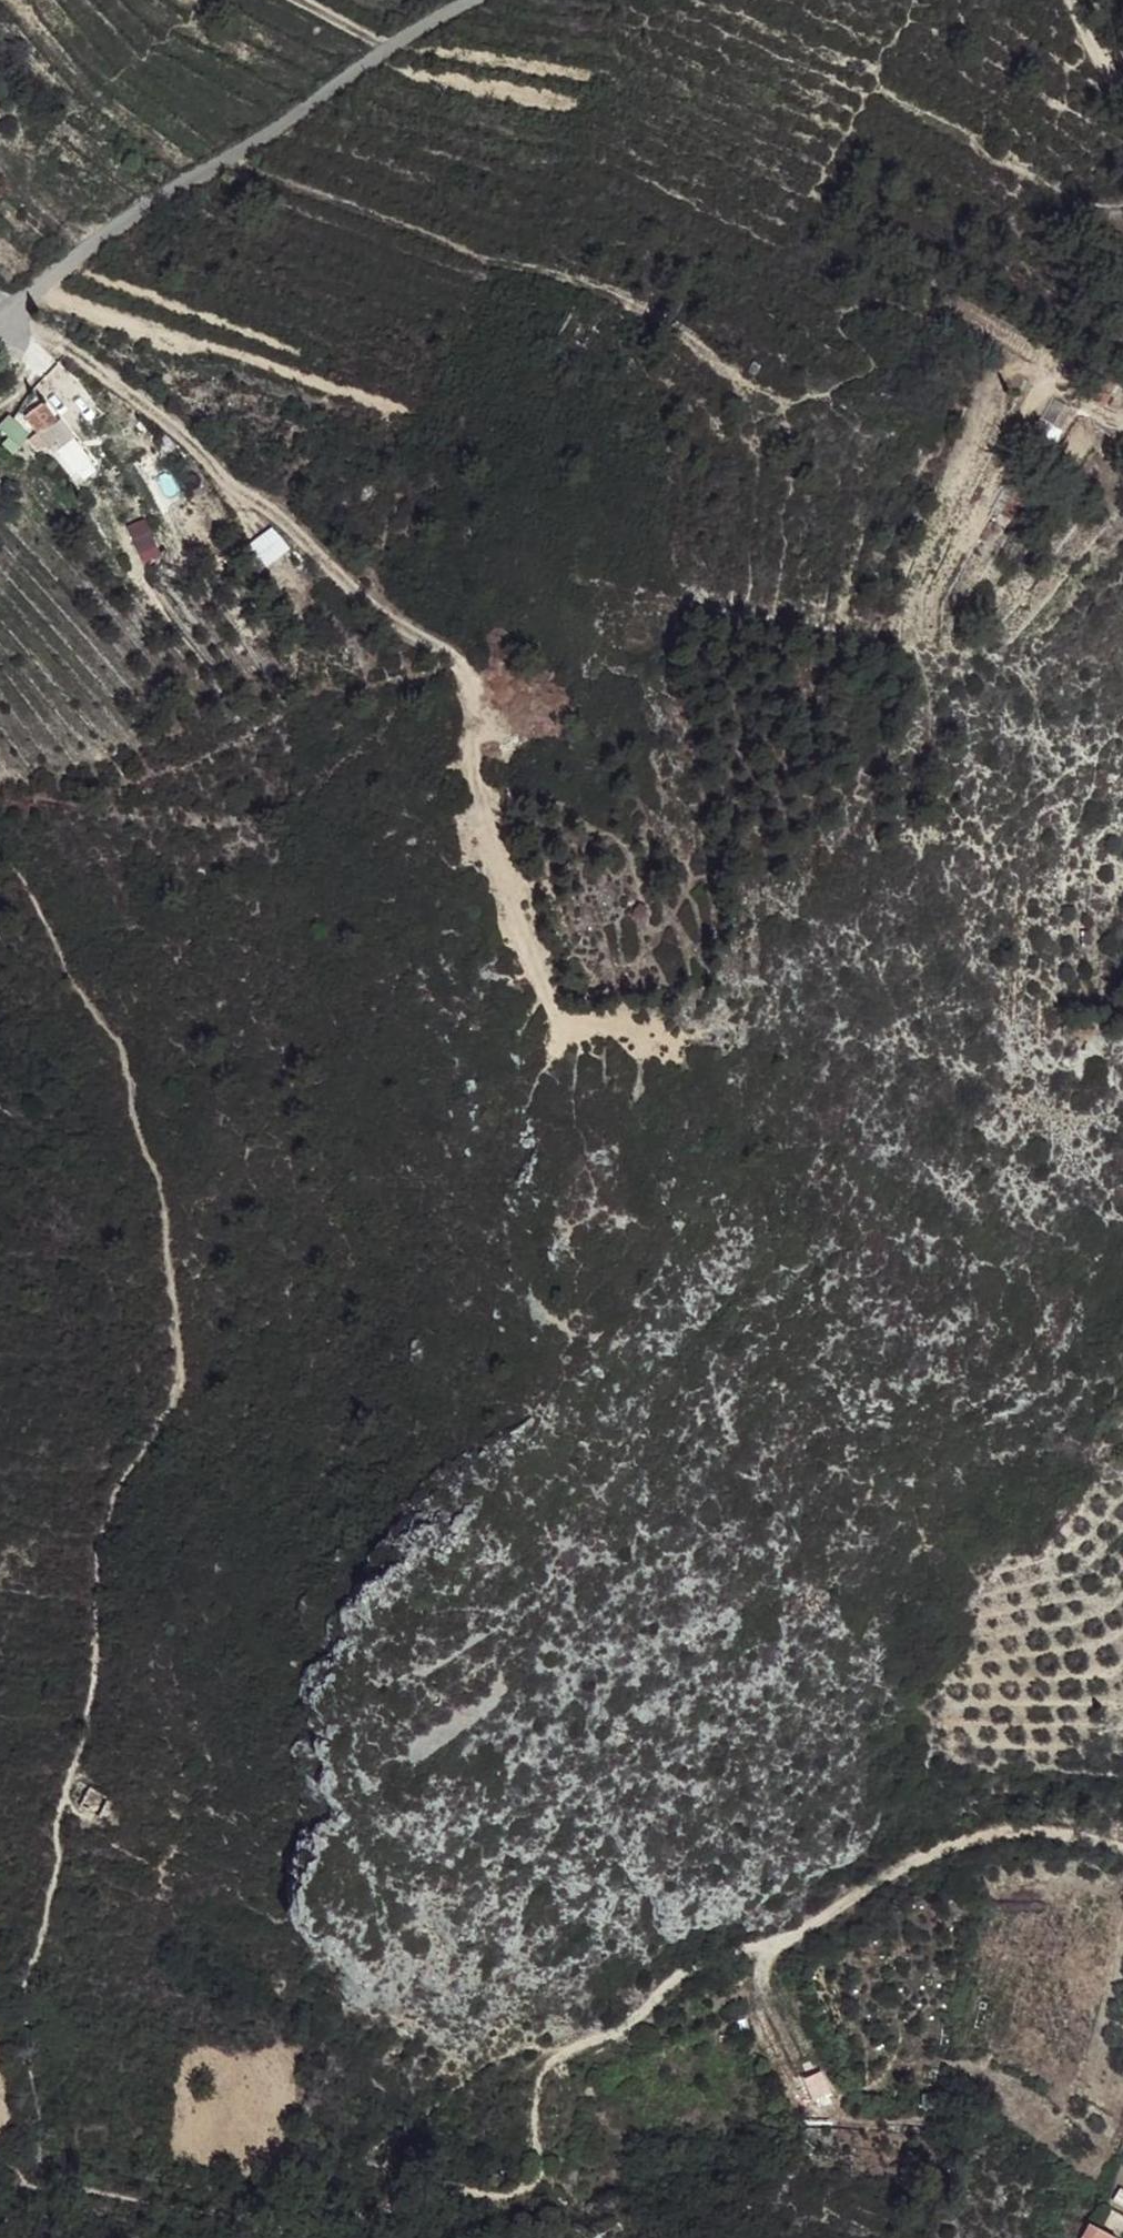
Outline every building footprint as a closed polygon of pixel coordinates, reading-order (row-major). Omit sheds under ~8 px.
[(1087,398),(1102,406),(1113,388),(1097,379),(1087,398)] [(42,398),(18,390),(9,416),(36,423),(36,421),(42,398)] [(43,395),(42,398),(36,421),(53,426),(60,400),(43,395)] [(0,423),(0,438),(12,441),(17,428),(0,423)] [(247,543),(261,566),(286,551),(273,528),(247,543)] [(76,1806),(97,1819),(106,1807),(109,1800),(87,1787),(82,1795),(76,1806)] [(1079,2237),(1115,2237),(1116,2235),(1085,2224),(1079,2237)]
